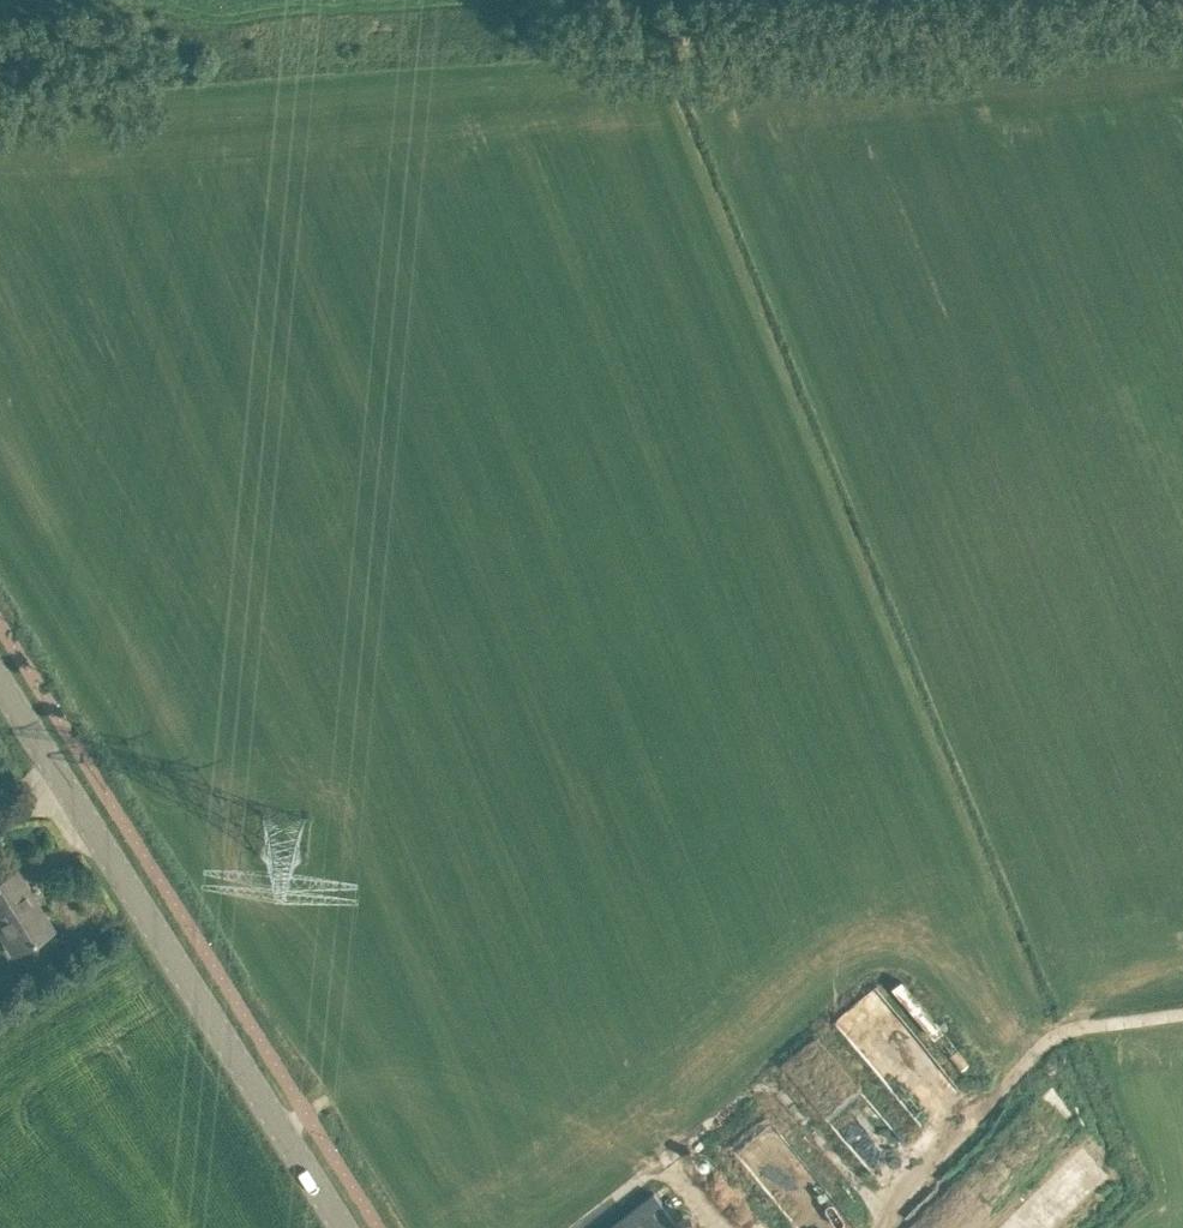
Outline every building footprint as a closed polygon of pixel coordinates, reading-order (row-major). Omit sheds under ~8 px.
[(19,949),(54,928),(17,869),(0,880),(0,918),(19,949)] [(605,1227),(690,1227),(660,1188),(605,1227)]
